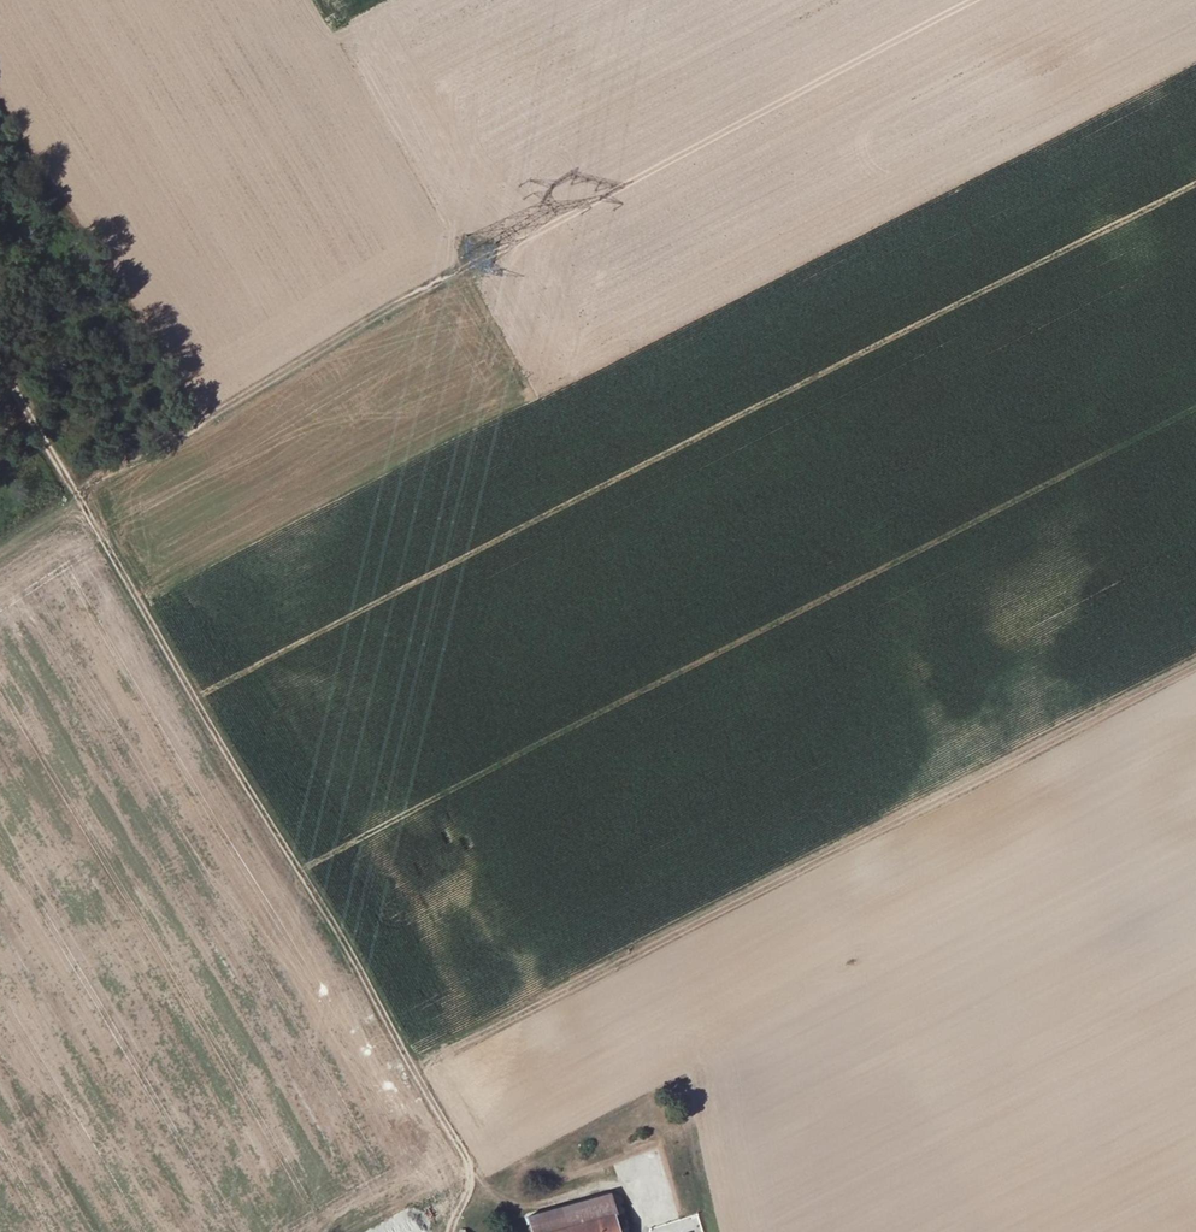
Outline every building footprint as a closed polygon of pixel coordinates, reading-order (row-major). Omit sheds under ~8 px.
[(613,1215),(614,1215),(608,1192),(527,1216),(530,1231),(548,1231),(613,1215)] [(548,1231),(617,1231),(613,1215),(548,1231)]
